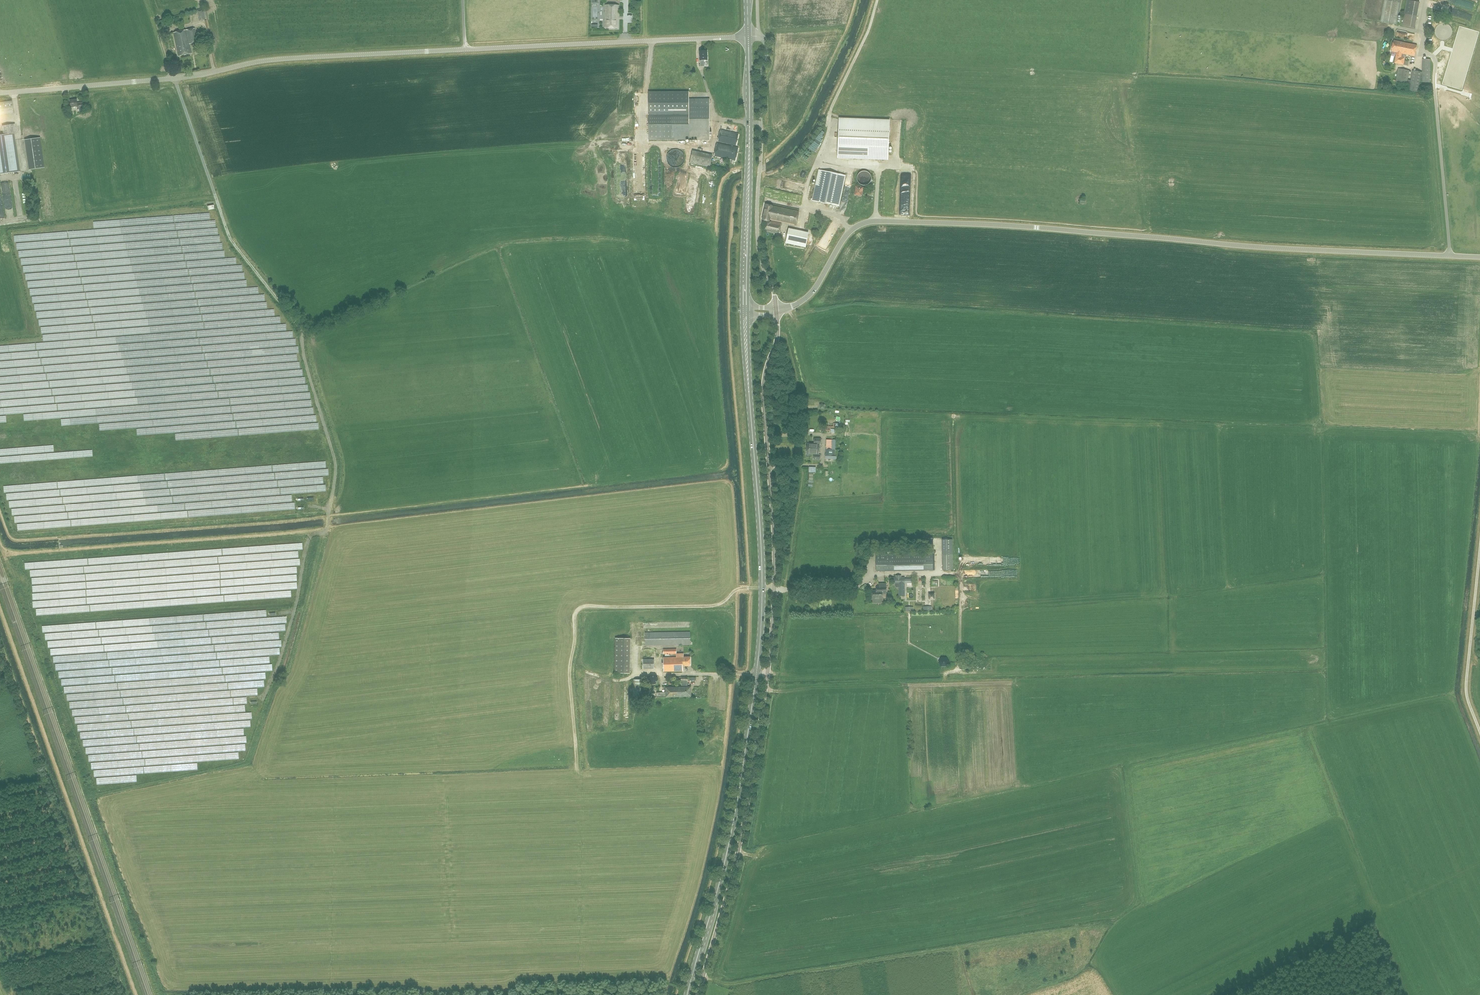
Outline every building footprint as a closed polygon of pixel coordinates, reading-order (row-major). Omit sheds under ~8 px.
[(1401,3),(1401,0),(1384,0),(1380,21),(1397,25),(1401,3)] [(1415,29),(1419,4),(1407,1),(1402,27),(1415,29)] [(618,28),(619,5),(605,5),(605,28),(618,28)] [(205,19),(203,9),(197,10),(200,21),(205,19)] [(190,44),(198,42),(195,28),(174,33),(178,56),(191,53),(190,44)] [(1405,60),(1405,58),(1406,54),(1415,56),(1417,45),(1394,40),(1392,51),(1397,52),(1395,63),(1408,66),(1409,61),(1405,60)] [(1419,92),(1422,72),(1413,70),(1411,80),(1408,80),(1410,71),(1399,69),(1396,82),(1407,84),(1407,83),(1410,83),(1409,90),(1419,92)] [(710,139),(710,99),(689,100),(689,92),(649,92),(649,139),(673,139),(710,139)] [(87,108),(86,102),(77,103),(77,100),(70,101),(71,107),(77,107),(77,109),(87,108)] [(12,101),(0,103),(0,115),(13,113),(12,101)] [(890,121),(839,119),(838,157),(888,159),(890,121)] [(14,134),(16,133),(15,124),(2,126),(4,135),(0,136),(0,174),(20,171),(14,134)] [(736,160),(739,148),(733,146),(733,144),(736,145),(739,134),(721,130),(718,141),(732,144),(731,146),(717,143),(714,156),(736,160)] [(24,140),(29,170),(45,168),(40,137),(24,140)] [(713,155),(692,150),(689,163),(710,168),(713,155)] [(676,157),(670,163),(675,169),(685,158),(682,155),(678,159),(676,157)] [(844,175),(839,174),(819,170),(813,198),(811,198),(811,200),(838,206),(844,175)] [(865,185),(867,184),(869,183),(871,180),(871,178),(870,175),(869,173),(866,171),(863,171),(861,172),(858,174),(857,176),(857,179),(858,181),(860,184),(862,185),(865,185)] [(696,186),(692,187),(693,190),(688,190),(688,195),(696,195),(696,186)] [(864,187),(856,186),(854,195),(862,197),(864,187)] [(672,210),(682,212),(684,194),(675,193),(672,210)] [(5,215),(12,214),(10,195),(3,195),(5,215)] [(779,233),(782,224),(771,221),(769,221),(770,219),(796,225),(799,211),(766,204),(762,219),(766,220),(764,230),(779,233)] [(805,247),(808,234),(789,229),(786,243),(805,247)] [(805,271),(812,275),(823,254),(817,251),(805,271)] [(834,447),(834,446),(834,440),(834,436),(830,436),(830,438),(826,438),(826,447),(826,455),(832,456),(832,447),(834,447)] [(821,439),(814,438),(814,443),(807,443),(806,454),(814,454),(813,460),(820,460),(820,454),(819,454),(819,444),(821,444),(821,439)] [(942,541),(943,572),(953,571),(952,541),(942,541)] [(885,571),(884,554),(883,550),(876,550),(876,571),(885,571)] [(924,554),(884,554),(885,571),(924,570),(924,554)] [(924,554),(924,570),(933,570),(933,554),(924,554)] [(912,578),(905,578),(905,577),(901,577),(901,575),(896,575),(896,577),(893,577),(893,584),(895,584),(895,586),(896,587),(899,587),(899,596),(905,596),(905,583),(912,583),(912,578)] [(876,590),(872,590),(872,599),(883,598),(883,594),(886,594),(886,586),(876,586),(876,590)] [(690,645),(690,632),(645,633),(646,645),(690,645)] [(630,673),(630,638),(616,638),(615,673),(630,673)] [(676,649),(663,649),(663,654),(665,654),(665,657),(664,657),(664,671),(683,671),(683,666),(690,666),(690,657),(684,657),(683,653),(676,653),(676,649)] [(654,668),(654,659),(643,659),(643,668),(654,668)] [(655,677),(650,677),(647,681),(650,685),(655,685),(657,680),(655,677)] [(644,697),(645,679),(633,679),(633,696),(644,697)] [(681,697),(681,687),(666,687),(666,694),(666,697),(681,697)] [(691,696),(691,687),(681,687),(681,697),(691,696)]
